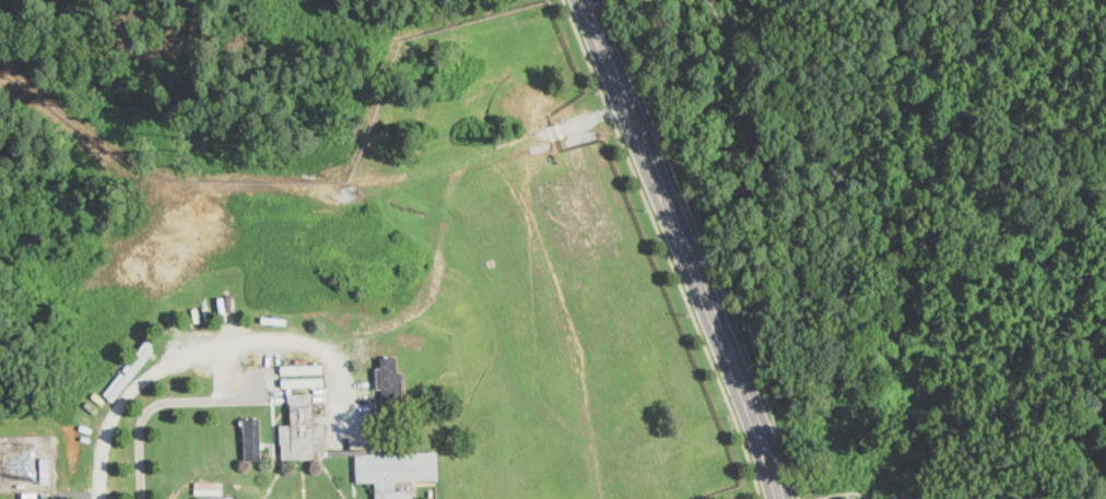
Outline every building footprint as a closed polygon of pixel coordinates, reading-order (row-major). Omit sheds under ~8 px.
[(397,121),(388,124),(379,100),(388,97),(397,121)] [(398,342),(418,347),(421,337),(401,331),(398,342)] [(153,352),(115,401),(104,392),(120,370),(125,373),(127,371),(122,367),(151,332),(153,352)] [(396,357),(397,373),(402,372),(402,381),(398,381),(398,399),(381,400),(381,389),(376,389),(376,369),(376,368),(380,368),(379,357),(396,357)] [(322,371),(281,373),(281,366),(322,364),(322,371)] [(291,387),(282,387),(281,379),(322,377),(323,384),(291,387)] [(311,393),(313,404),(314,425),(325,424),(326,442),(323,442),(325,458),(319,458),(303,459),(285,460),(283,460),(282,453),(281,426),(291,425),(290,403),(289,403),(289,395),(311,393)] [(261,460),(245,460),(244,419),(260,418),(261,460)] [(412,491),(412,498),(377,498),(376,482),(357,483),(356,455),(436,452),(438,482),(437,482),(414,482),(413,483),(395,483),(396,492),(412,491)]
